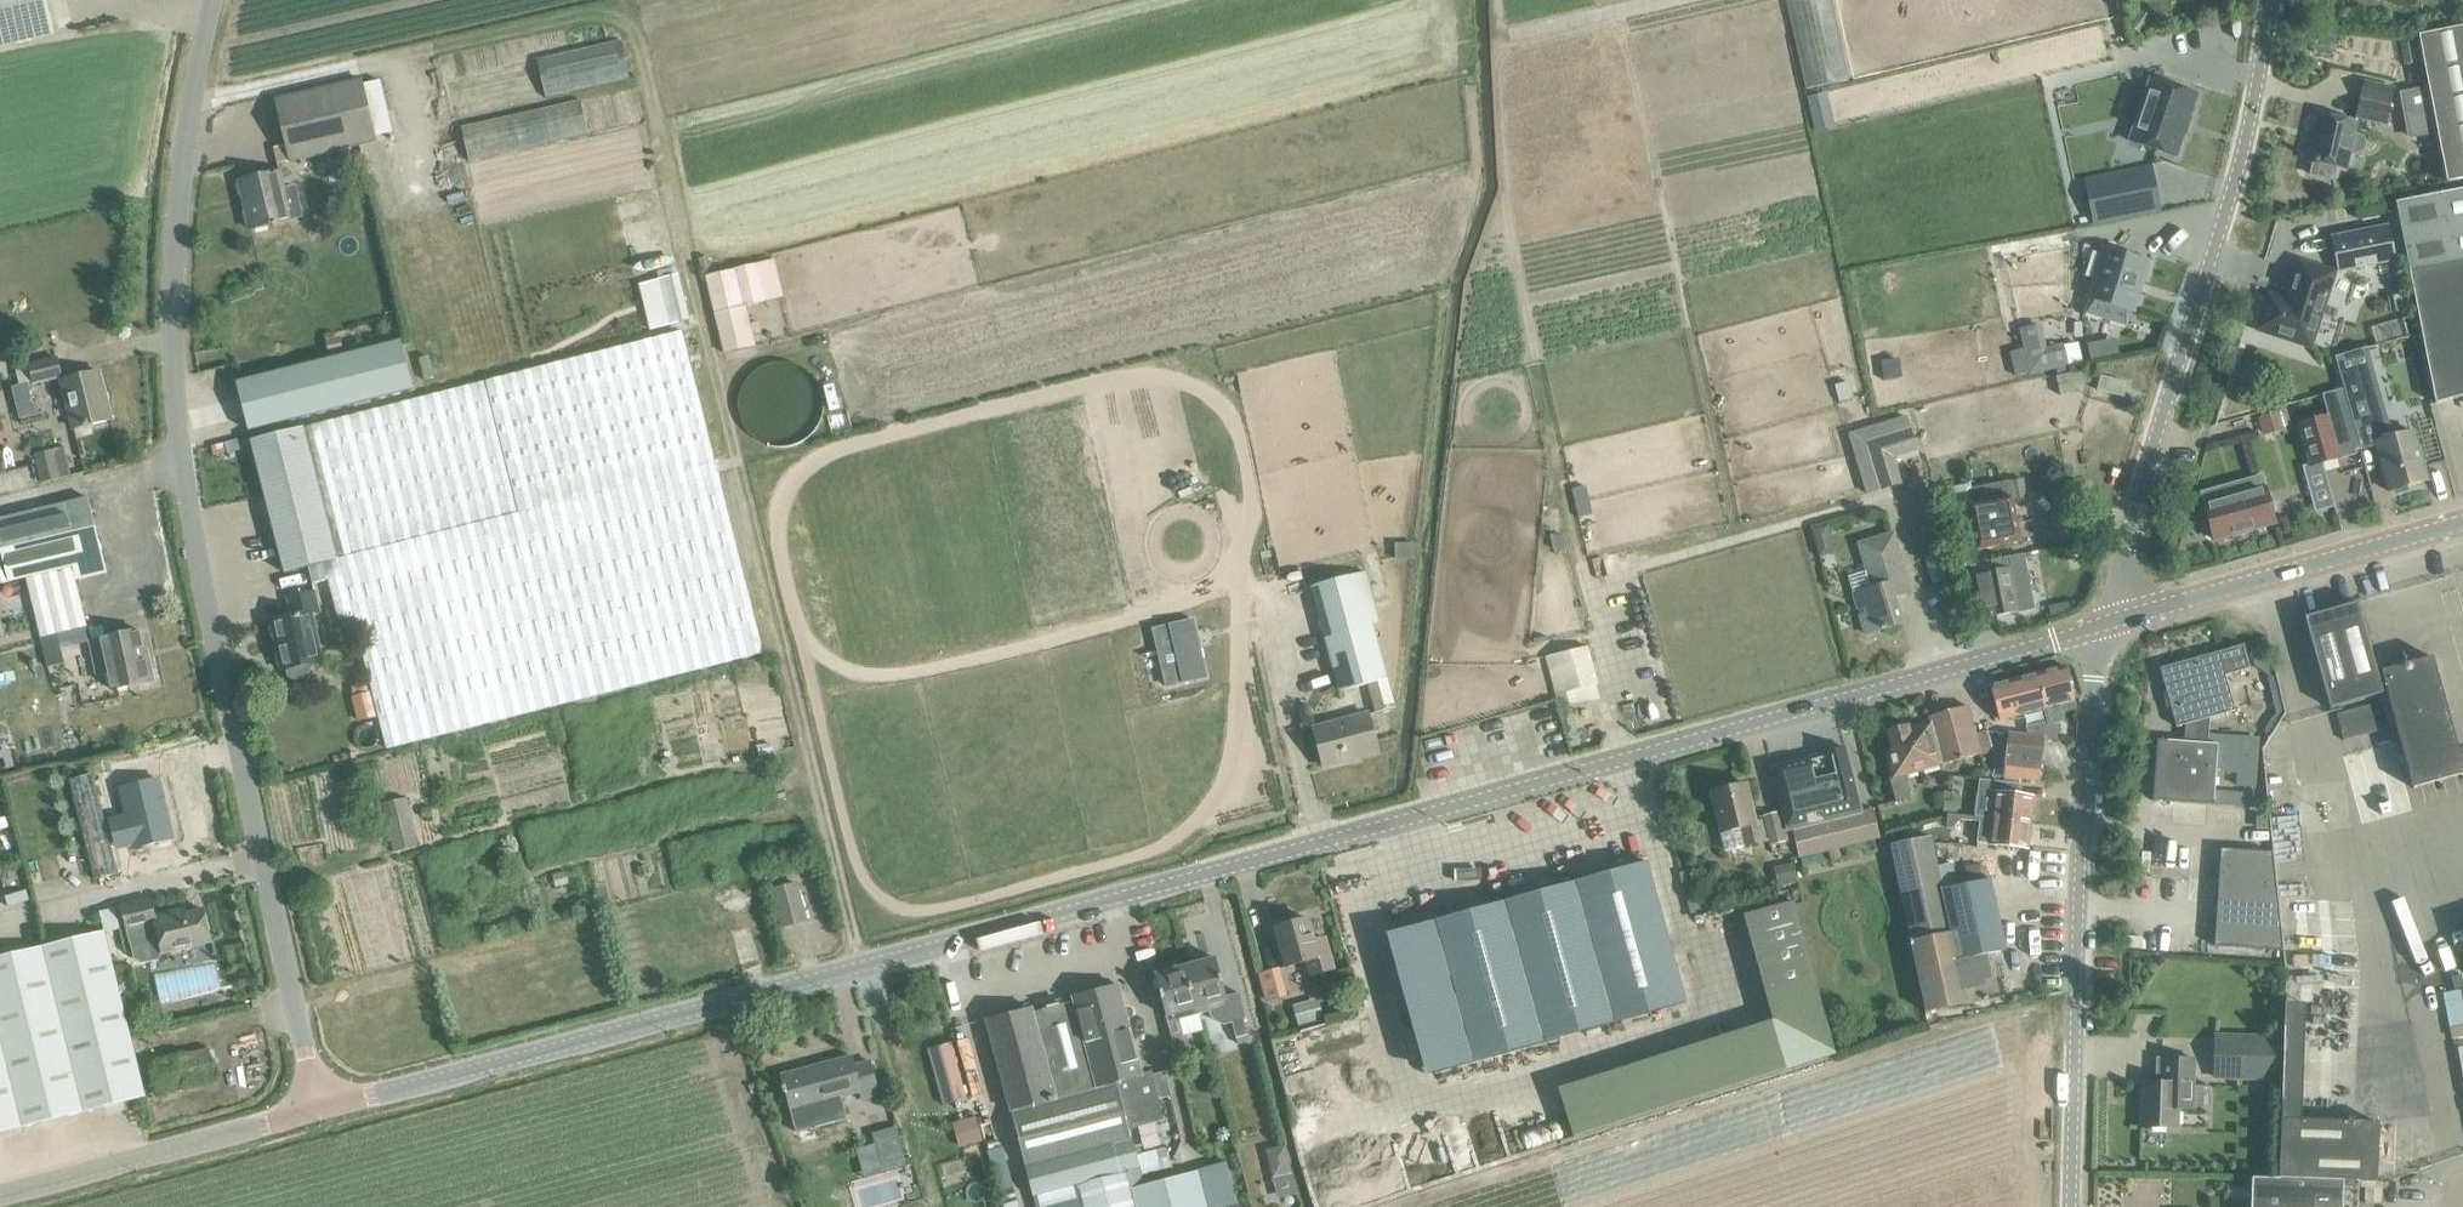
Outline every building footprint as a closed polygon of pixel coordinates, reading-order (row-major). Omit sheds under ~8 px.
[(54,34),(46,0),(0,0),(0,47),(54,34)] [(2462,67),(2462,27),(2417,36),(2425,75),(2462,67)] [(1805,71),(1808,87),(1846,78),(1840,53),(1819,58),(1821,67),(1805,71)] [(2462,185),(2462,67),(2425,75),(2428,89),(2436,131),(2447,188),(2462,185)] [(290,161),(375,141),(361,79),(276,99),(290,161)] [(2157,82),(2150,103),(2143,101),(2129,141),(2175,157),(2196,96),(2157,82)] [(2384,124),(2388,107),(2392,88),(2364,82),(2356,118),(2384,124)] [(521,146),(644,122),(637,87),(514,111),(521,146)] [(2428,89),(2402,95),(2411,136),(2436,131),(2428,89)] [(2354,134),(2356,123),(2318,114),(2307,162),(2311,163),(2308,176),(2333,182),(2336,168),(2345,170),(2349,153),(2355,153),(2360,152),(2364,149),(2365,144),(2362,138),(2358,135),(2354,134)] [(2152,171),(2085,184),(2091,220),(2158,207),(2152,171)] [(272,224),(273,226),(277,225),(276,223),(302,218),(294,184),(283,186),(279,172),(239,181),(250,229),(272,224)] [(2434,404),(2462,396),(2462,189),(2395,203),(2409,274),(2434,404)] [(2331,238),(2337,272),(2395,261),(2388,227),(2331,238)] [(2132,311),(2139,290),(2138,290),(2141,280),(2142,281),(2147,262),(2102,248),(2087,297),(2090,298),(2085,314),(2125,326),(2130,310),(2132,311)] [(2309,347),(2333,273),(2299,262),(2286,301),(2269,296),(2257,330),(2309,347)] [(724,354),(755,347),(745,306),(764,302),(756,264),(705,276),(724,354)] [(670,325),(689,320),(677,275),(659,279),(670,325)] [(2404,310),(2401,294),(2387,297),(2390,313),(2404,310)] [(2409,335),(2404,318),(2371,327),(2376,344),(2409,335)] [(2064,346),(2064,345),(2045,349),(2040,325),(2018,329),(2029,376),(2069,367),(2068,367),(2064,346)] [(342,577),(328,580),(338,621),(353,617),(386,748),(763,653),(682,331),(303,427),(337,558),(338,558),(342,577)] [(2100,357),(2102,356),(2103,355),(2104,353),(2105,352),(2105,350),(2105,349),(2105,347),(2105,345),(2104,344),(2103,343),(2101,342),(2100,341),(2098,341),(2097,341),(2095,341),(2093,342),(2092,343),(2091,344),(2090,345),(2089,347),(2089,349),(2089,351),(2090,352),(2091,354),(2092,355),(2093,356),(2095,357),(2097,357),(2098,357),(2100,357)] [(236,383),(248,430),(413,389),(401,342),(236,383)] [(2366,348),(2334,357),(2350,414),(2360,447),(2361,450),(2375,446),(2388,492),(2426,481),(2412,431),(2392,437),(2387,418),(2375,422),(2361,374),(2373,371),(2366,348)] [(34,382),(61,375),(57,358),(30,365),(30,366),(16,369),(19,384),(34,380),(34,382)] [(825,404),(825,403),(824,395),(822,388),(818,381),(814,376),(808,371),(801,367),(792,365),(784,365),(772,368),(765,371),(759,376),(754,383),(751,390),(749,397),(748,404),(749,411),(751,418),(755,425),(760,431),(766,436),(772,439),(779,441),(788,442),(797,441),(804,438),(809,435),(814,430),(819,424),(822,418),(825,411),(825,404)] [(111,420),(99,371),(62,381),(74,429),(111,420)] [(2123,397),(2127,384),(2100,377),(2097,390),(2123,397)] [(27,383),(12,387),(20,418),(35,415),(27,383)] [(2285,413),(2261,414),(2263,431),(2286,429),(2285,413)] [(2328,420),(2327,417),(2297,425),(2308,464),(2320,461),(2338,456),(2339,459),(2355,454),(2353,449),(2360,447),(2350,414),(2328,420)] [(1908,429),(1904,417),(1848,434),(1866,493),(1879,489),(1865,443),(1908,429)] [(337,558),(303,427),(251,440),(285,572),(308,566),(312,584),(328,580),(342,577),(338,558),(337,558)] [(1879,489),(1894,484),(1884,453),(1912,444),(1908,429),(1865,443),(1879,489)] [(41,482),(60,478),(53,449),(34,454),(41,482)] [(2323,470),(2303,475),(2312,507),(2332,501),(2323,470)] [(2273,524),(2259,476),(2200,493),(2205,512),(2201,513),(2207,534),(2211,533),(2213,541),(2273,524)] [(2022,479),(2008,482),(2011,499),(2025,497),(2022,479)] [(1970,489),(1965,490),(1968,507),(1972,529),(1977,551),(2020,542),(2019,541),(2018,533),(2015,517),(2011,499),(2008,482),(1970,489)] [(13,515),(0,519),(0,585),(27,579),(41,637),(56,634),(87,626),(75,580),(106,572),(88,498),(13,515)] [(1876,630),(1876,631),(1901,623),(1893,597),(1909,592),(1892,533),(1857,543),(1870,588),(1852,594),(1862,629),(1864,634),(1876,630)] [(1989,561),(1991,571),(1966,576),(1975,620),(2016,611),(2006,557),(1989,561)] [(1379,622),(1365,572),(1311,586),(1340,692),(1386,679),(1372,624),(1379,622)] [(292,616),(289,616),(271,620),(281,670),(286,669),(288,676),(293,680),(306,677),(309,671),(308,664),(322,661),(311,613),(319,611),(314,591),(288,597),(292,616)] [(2329,709),(2382,694),(2357,602),(2303,617),(2329,709)] [(1192,620),(1153,629),(1158,651),(1174,647),(1183,682),(1206,677),(1192,620)] [(149,660),(146,661),(145,661),(138,630),(90,641),(97,673),(109,671),(113,690),(153,681),(149,660)] [(2242,645),(2158,668),(2175,727),(2185,724),(2183,741),(2156,740),(2152,800),(2212,804),(2216,744),(2206,743),(2208,718),(2233,711),(2224,676),(2248,669),(2242,645)] [(1554,695),(1597,683),(1587,646),(1545,656),(1554,695)] [(2462,775),(2462,771),(2432,657),(2380,672),(2412,789),(2462,775)] [(2061,720),(2056,704),(2072,700),(2063,666),(2038,673),(2048,709),(2045,710),(2048,724),(2061,720)] [(2046,722),(2047,724),(2048,724),(2045,710),(2048,709),(2038,673),(1990,686),(1998,719),(2042,708),(2046,722)] [(1979,754),(1966,706),(1926,717),(1928,723),(1908,728),(1907,725),(1903,726),(1899,723),(1891,725),(1889,729),(1886,731),(1891,750),(1884,752),(1891,777),(1888,778),(1895,801),(1909,797),(1902,775),(1979,754)] [(1346,761),(1378,752),(1368,714),(1313,729),(1323,767),(1324,766),(1324,764),(1345,758),(1346,761)] [(2046,722),(2026,727),(2028,736),(2032,736),(2041,737),(2048,724),(2047,724),(2046,722)] [(2075,741),(2076,731),(2061,730),(2060,739),(2075,741)] [(2003,777),(2037,781),(2041,737),(2032,736),(2028,736),(2008,733),(2003,777)] [(1861,812),(1846,750),(1818,756),(1817,756),(1817,757),(1808,760),(1800,761),(1800,760),(1799,761),(1790,763),(1790,765),(1776,768),(1776,767),(1771,768),(1787,832),(1792,830),(1799,857),(1879,838),(1872,810),(1861,812)] [(2031,806),(2032,797),(2017,795),(2018,788),(2019,784),(1978,779),(1974,814),(1974,816),(2029,823),(2030,819),(2032,816),(2033,809),(2031,806)] [(1710,793),(1720,833),(1725,851),(1764,841),(1760,822),(1755,823),(1746,784),(1710,793)] [(393,851),(417,846),(406,798),(382,804),(393,851)] [(1770,845),(1784,841),(1777,812),(1763,816),(1770,845)] [(2027,839),(2030,837),(2031,830),(2029,827),(2029,823),(1974,816),(1974,814),(1948,812),(1947,828),(1952,829),(1962,819),(1979,822),(1977,842),(2026,849),(2027,839)] [(1989,883),(1989,879),(1956,887),(1951,864),(1936,867),(1930,838),(1890,846),(1910,941),(1909,941),(1910,944),(1909,944),(1909,946),(1910,946),(1924,1012),(1966,1003),(1965,1003),(2003,996),(1993,953),(2004,951),(2003,947),(2002,947),(1998,928),(1999,928),(1998,925),(1997,925),(1993,906),(1994,905),(1994,902),(1992,902),(1988,883),(1989,883)] [(2265,880),(2267,856),(2219,852),(2217,876),(2265,880)] [(1575,882),(1433,922),(1472,1062),(1684,1003),(1645,863),(1643,863),(1642,860),(1617,866),(1618,870),(1602,875),(1601,871),(1574,878),(1575,882)] [(1779,883),(1796,880),(1792,863),(1775,867),(1779,883)] [(782,927),(806,921),(796,884),(772,890),(782,927)] [(2269,892),(2240,890),(2238,919),(2223,918),(2221,947),(2264,951),(2269,892)] [(1791,902),(1742,916),(1764,993),(1813,980),(1791,902)] [(163,957),(212,945),(205,915),(189,919),(187,911),(154,918),(151,905),(124,912),(132,945),(158,938),(163,957)] [(104,932),(119,929),(115,908),(100,912),(104,932)] [(1307,961),(1311,975),(1333,969),(1325,938),(1324,939),(1314,942),(1308,919),(1275,928),(1285,967),(1307,961)] [(145,1097),(104,931),(0,957),(0,1133),(145,1097)] [(1195,965),(1187,968),(1200,1014),(1209,1011),(1210,1015),(1212,1019),(1216,1022),(1224,1025),(1232,1023),(1236,1038),(1237,1043),(1248,1040),(1246,1035),(1247,1035),(1243,1019),(1246,1019),(1239,993),(1226,996),(1215,958),(1211,960),(1211,957),(1198,961),(1199,963),(1195,964),(1195,965)] [(1167,1022),(1200,1014),(1187,968),(1187,966),(1180,968),(1179,967),(1167,970),(1167,971),(1155,975),(1167,1022)] [(2450,978),(2454,991),(2462,988),(2462,984),(2460,975),(2450,978)] [(1834,1056),(1813,980),(1764,993),(1772,1024),(1556,1092),(1573,1140),(1834,1056)] [(1072,997),(1074,1002),(1096,1089),(1116,1083),(1128,1130),(1163,1121),(1150,1072),(1141,1075),(1135,1054),(1136,1054),(1135,1053),(1129,1032),(1130,1032),(1126,1018),(1131,1017),(1131,1016),(1123,1018),(1121,1010),(1124,1009),(1123,1007),(1117,986),(1118,986),(1117,985),(1110,987),(1079,995),(1072,997)] [(2451,1028),(2462,1025),(2462,990),(2444,994),(2451,1028)] [(260,1006),(259,998),(251,1000),(252,1007),(260,1006)] [(993,1018),(986,1020),(986,1021),(987,1021),(993,1042),(992,1042),(993,1044),(999,1065),(998,1065),(999,1067),(999,1066),(1005,1088),(1004,1088),(1005,1089),(1011,1110),(1010,1110),(1032,1196),(1130,1170),(1139,1168),(1140,1167),(1133,1139),(1131,1140),(1128,1130),(1116,1083),(1096,1089),(1074,1002),(1064,1004),(1063,1004),(1061,1004),(1060,1000),(1043,1005),(1044,1009),(1042,1009),(1042,1010),(1032,1013),(1031,1008),(1024,1010),(993,1018)] [(1188,1056),(1187,1051),(1183,1035),(1172,1038),(1176,1054),(1177,1054),(1178,1059),(1188,1056)] [(2215,1077),(2275,1079),(2277,1038),(2216,1036),(2215,1077)] [(159,1093),(216,1078),(208,1048),(151,1064),(159,1093)] [(782,1075),(785,1087),(782,1088),(786,1100),(788,1100),(793,1118),(794,1118),(795,1122),(826,1114),(825,1109),(862,1099),(864,1107),(880,1102),(869,1061),(854,1065),(851,1056),(816,1065),(817,1069),(807,1071),(806,1068),(782,1075)] [(2140,1082),(2139,1108),(2140,1108),(2140,1126),(2139,1126),(2138,1127),(2177,1128),(2178,1109),(2192,1109),(2193,1059),(2155,1059),(2155,1061),(2157,1061),(2156,1083),(2140,1082)] [(1165,1076),(1153,1079),(1157,1096),(1170,1093),(1165,1076)] [(977,1114),(954,1121),(962,1146),(984,1139),(977,1114)] [(2378,1123),(2280,1119),(2278,1178),(2278,1179),(2251,1179),(2250,1206),(2341,1206),(2341,1181),(2376,1182),(2378,1123)] [(1272,1179),(1292,1174),(1285,1145),(1270,1149),(1266,1155),(1272,1179)] [(887,1173),(891,1171),(887,1156),(864,1163),(868,1178),(873,1177),(876,1188),(890,1184),(887,1173)] [(1144,1186),(1139,1168),(1130,1170),(1032,1196),(1036,1206),(1084,1206),(1082,1202),(1131,1189),(1144,1186)] [(1197,1171),(1144,1186),(1131,1189),(1136,1206),(1207,1206),(1197,1171)] [(2364,1204),(2382,1204),(2382,1188),(2364,1187),(2364,1204)] [(1084,1206),(1136,1206),(1131,1189),(1082,1202),(1084,1206)]
